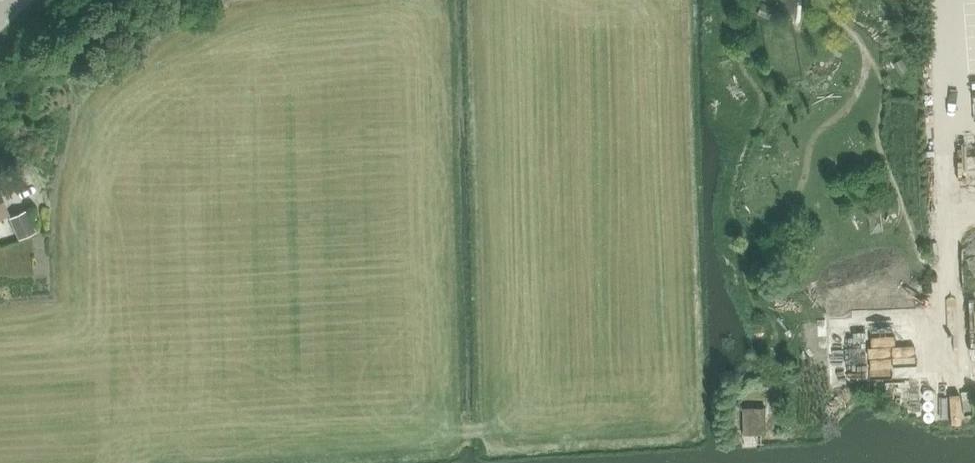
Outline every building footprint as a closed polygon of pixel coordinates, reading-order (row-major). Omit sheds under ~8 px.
[(9,217),(18,238),(34,232),(25,209),(9,217)]
